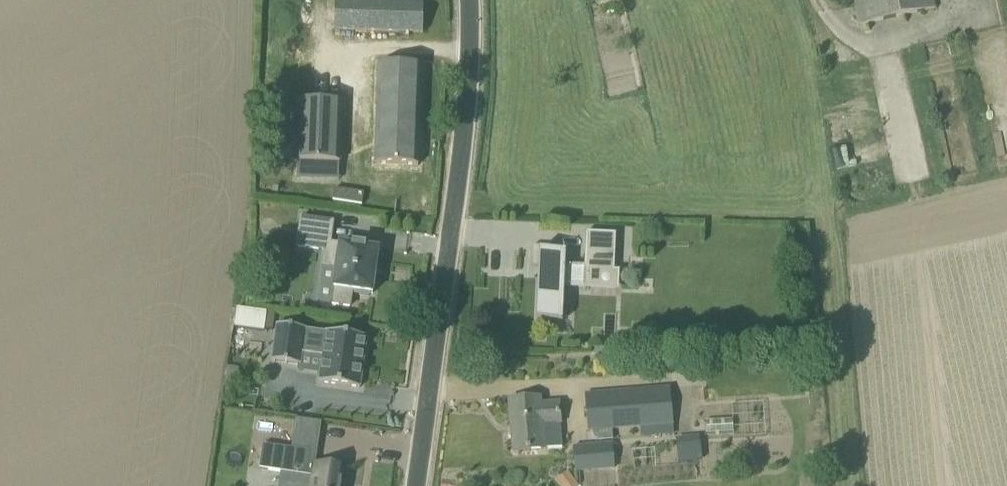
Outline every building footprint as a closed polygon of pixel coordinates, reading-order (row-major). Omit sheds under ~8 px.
[(862,22),(934,5),(933,0),(857,0),(862,22)] [(336,2),(335,31),(423,33),(424,4),(336,2)] [(376,164),(418,166),(422,66),(380,64),(376,164)] [(300,101),(297,161),(339,163),(342,103),(300,101)] [(336,270),(332,304),(350,307),(352,291),(356,292),(356,295),(369,296),(369,293),(373,294),(377,266),(376,266),(378,250),(365,248),(365,246),(354,245),(354,247),(330,244),(333,223),(301,218),(297,247),(324,251),(322,268),(336,270)] [(561,248),(532,247),(531,267),(539,267),(536,321),(563,322),(564,286),(619,289),(620,271),(614,271),(616,234),(586,233),(584,268),(565,267),(566,252),(561,252),(561,248)] [(268,312),(237,307),(235,327),(265,331),(265,329),(268,312)] [(268,312),(265,329),(273,330),(275,313),(268,312)] [(366,340),(326,334),(326,336),(304,333),(304,331),(277,327),(272,363),(299,367),(301,356),(323,359),(319,385),(359,390),(366,340)] [(588,431),(592,431),(593,436),(595,439),(599,441),(613,440),(612,429),(640,427),(641,437),(674,435),(670,388),(585,395),(588,431)] [(509,401),(513,452),(562,448),(559,403),(541,404),(540,398),(509,401)] [(699,461),(698,436),(678,437),(679,462),(699,461)] [(575,471),(615,468),(613,444),(573,447),(575,471)] [(308,454),(261,447),(257,471),(311,479),(310,485),(339,485),(340,483),(335,482),(337,470),(313,467),(313,469),(306,468),(308,454)]
